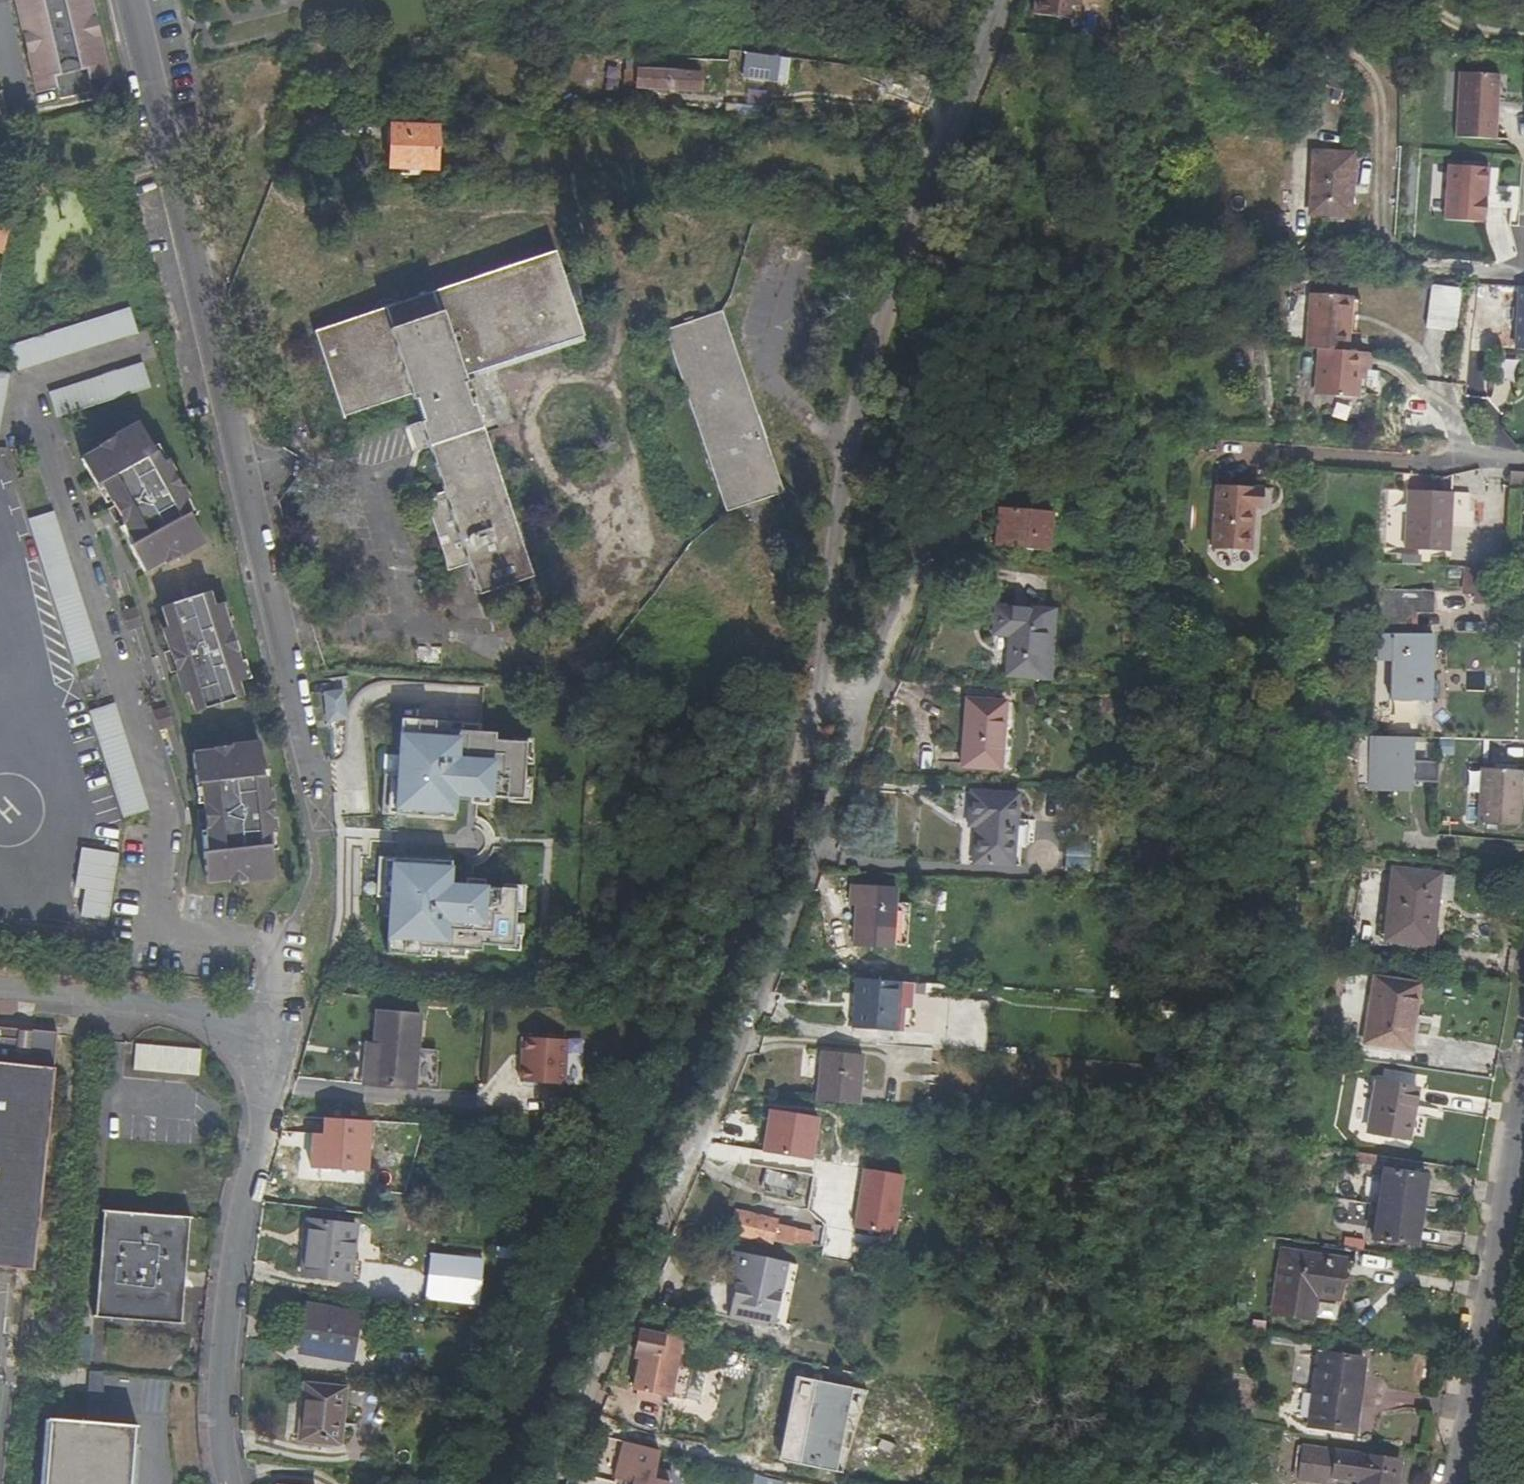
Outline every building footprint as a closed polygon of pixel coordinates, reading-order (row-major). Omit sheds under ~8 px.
[(108,75),(89,0),(13,0),(36,93),(54,89),(57,101),(90,93),(87,80),(108,75)] [(1035,12),(1079,16),(1081,0),(1036,0),(1035,12)] [(721,78),(721,61),(627,57),(626,86),(659,87),(659,92),(673,93),(673,88),(698,89),(699,77),(721,78)] [(779,80),(781,62),(747,60),(746,79),(779,80)] [(938,79),(889,72),(881,92),(927,108),(930,101),(938,79)] [(1497,141),(1501,76),(1462,73),(1458,138),(1497,141)] [(391,128),(389,172),(434,174),(437,131),(391,128)] [(1315,155),(1313,214),(1349,215),(1351,156),(1315,155)] [(1486,223),(1490,169),(1451,166),(1447,221),(1486,223)] [(1502,218),(1483,225),(1497,263),(1516,256),(1502,218)] [(344,420),(415,396),(447,491),(426,498),(451,569),(470,562),(478,586),(525,570),(460,377),(582,336),(553,251),(314,332),(344,420)] [(1453,333),(1459,288),(1428,284),(1421,329),(1453,333)] [(1521,288),(1515,351),(1523,351),(1523,288),(1521,288)] [(1318,350),(1348,352),(1351,297),(1312,295),(1308,350),(1318,350)] [(13,371),(134,333),(125,307),(5,346),(13,371)] [(783,493),(721,311),(664,331),(725,512),(783,493)] [(1467,329),(1467,349),(1459,349),(1457,385),(1464,386),(1463,397),(1482,397),(1485,330),(1467,329)] [(1318,350),(1316,391),(1334,392),(1334,397),(1357,399),(1358,381),(1359,370),(1365,370),(1366,354),(1348,352),(1318,350)] [(147,387),(139,362),(46,392),(54,417),(147,387)] [(156,463),(134,423),(95,445),(96,448),(77,459),(92,485),(97,482),(110,506),(117,518),(130,542),(126,544),(141,572),(161,561),(162,564),(201,543),(179,504),(184,501),(173,482),(162,460),(156,463)] [(1508,487),(1523,488),(1523,473),(1509,472),(1508,487)] [(1253,511),(1261,512),(1262,492),(1216,489),(1213,553),(1251,555),(1253,511)] [(1408,493),(1407,549),(1450,551),(1451,526),(1452,494),(1408,493)] [(104,510),(111,522),(117,518),(110,506),(104,510)] [(71,666),(97,658),(50,512),(25,520),(71,666)] [(1049,559),(1052,519),(1005,515),(1002,555),(1049,559)] [(1393,589),(1391,657),(1403,658),(1402,701),(1433,701),(1434,637),(1420,636),(1420,619),(1420,613),(1436,614),(1437,590),(1393,589)] [(227,632),(217,602),(209,605),(204,591),(158,606),(164,626),(159,627),(167,652),(173,669),(180,694),(186,692),(192,711),(238,697),(234,683),(242,681),(233,653),(236,651),(233,643),(229,631),(227,632)] [(132,609),(119,613),(123,625),(129,629),(137,626),(132,609)] [(1018,679),(1048,681),(1052,615),(1003,612),(1001,639),(1020,642),(1018,679)] [(161,653),(166,671),(173,669),(167,652),(161,653)] [(343,722),(343,691),(320,692),(321,723),(343,722)] [(1014,705),(979,701),(972,767),(1006,772),(1014,705)] [(86,711),(120,819),(147,810),(113,704),(86,711)] [(156,730),(169,726),(164,708),(155,711),(152,718),(156,730)] [(478,722),(399,717),(395,773),(381,772),(379,812),(450,816),(452,793),(519,797),(522,740),(491,738),(492,731),(478,730),(478,722)] [(759,748),(761,734),(749,733),(747,747),(759,748)] [(270,808),(268,787),(263,788),(257,742),(212,746),(212,751),(190,754),(193,783),(199,783),(201,809),(203,824),(206,850),(201,851),(205,882),(227,879),(227,883),(273,878),(268,833),(273,833),(270,808)] [(1374,743),(1371,787),(1389,787),(1389,785),(1436,786),(1438,762),(1411,760),(1412,746),(1374,743)] [(1481,821),(1520,824),(1523,771),(1485,768),(1481,821)] [(1024,797),(980,793),(977,823),(983,825),(980,863),(1017,867),(1019,847),(1033,848),(1036,821),(1021,820),(1024,797)] [(195,809),(196,825),(203,824),(201,809),(195,809)] [(111,922),(117,855),(80,852),(77,891),(87,892),(94,893),(93,903),(86,903),(85,920),(111,922)] [(383,951),(464,957),(464,948),(478,949),(478,942),(510,944),(513,887),(446,883),(447,859),(376,855),(373,894),(387,895),(383,951)] [(1386,939),(1431,945),(1439,875),(1394,870),(1386,939)] [(855,945),(892,947),(896,887),(853,884),(852,905),(858,905),(855,945)] [(1414,1015),(1411,1015),(1416,979),(1374,972),(1365,1040),(1409,1047),(1414,1015)] [(908,1021),(913,1022),(916,984),(896,982),(859,979),(855,1027),(907,1032),(908,1021)] [(371,1053),(370,1060),(362,1060),(361,1083),(412,1086),(415,1046),(418,1014),(374,1010),(371,1053)] [(47,1270),(65,1035),(65,1032),(40,1031),(39,1049),(25,1048),(25,1039),(2,1038),(3,1027),(0,1027),(0,1266),(47,1270)] [(562,1082),(564,1038),(523,1036),(521,1064),(519,1064),(518,1080),(562,1082)] [(201,1047),(136,1043),(134,1070),(199,1074),(201,1047)] [(415,1046),(412,1086),(432,1088),(435,1048),(415,1046)] [(864,1056),(824,1052),(822,1069),(862,1074),(864,1056)] [(862,1074),(822,1069),(819,1101),(859,1105),(862,1074)] [(1412,1107),(1415,1108),(1419,1088),(1382,1081),(1373,1129),(1406,1136),(1412,1107)] [(762,1152),(809,1161),(817,1119),(769,1111),(762,1152)] [(367,1118),(323,1115),(322,1131),(321,1144),(311,1143),(309,1166),(364,1169),(367,1118)] [(322,1131),(311,1131),(311,1143),(321,1144),(322,1131)] [(1376,1153),(1356,1151),(1354,1160),(1375,1163),(1376,1153)] [(1375,1235),(1416,1241),(1426,1173),(1385,1166),(1375,1235)] [(784,1191),(787,1171),(761,1167),(759,1188),(784,1191)] [(900,1177),(862,1170),(851,1229),(890,1236),(900,1177)] [(192,1219),(106,1212),(97,1317),(182,1324),(192,1219)] [(732,1234),(758,1240),(757,1244),(773,1248),(774,1243),(791,1247),(795,1231),(777,1228),(778,1224),(736,1215),(732,1234)] [(308,1224),(306,1247),(311,1247),(309,1278),(353,1283),(358,1228),(308,1224)] [(1365,1239),(1346,1237),(1345,1246),(1364,1248),(1365,1239)] [(1345,1261),(1284,1252),(1275,1313),(1313,1319),(1317,1296),(1340,1299),(1345,1261)] [(727,1321),(781,1333),(796,1268),(732,1254),(728,1273),(738,1276),(727,1321)] [(484,1303),(487,1262),(434,1257),(430,1297),(484,1303)] [(1340,1299),(1317,1296),(1313,1319),(1336,1323),(1340,1299)] [(355,1361),(362,1315),(311,1307),(304,1348),(324,1350),(323,1357),(355,1361)] [(685,1339),(641,1330),(634,1361),(640,1362),(633,1392),(670,1400),(677,1371),(685,1339)] [(1311,1421),(1356,1428),(1366,1361),(1321,1353),(1311,1421)] [(677,1371),(670,1400),(698,1406),(705,1377),(677,1371)] [(844,1476),(870,1394),(799,1379),(781,1463),(844,1476)] [(340,1445),(346,1388),(307,1384),(302,1440),(340,1445)] [(133,1427),(48,1419),(43,1483),(128,1483),(133,1427)] [(671,1481),(673,1473),(657,1469),(661,1451),(625,1444),(618,1480),(627,1482),(627,1483),(670,1483),(671,1481)] [(1294,1459),(1300,1460),(1297,1480),(1329,1483),(1331,1477),(1358,1480),(1358,1483),(1395,1483),(1396,1483),(1383,1482),(1383,1473),(1389,1473),(1391,1459),(1295,1446),(1294,1459)] [(1297,1480),(1300,1460),(1294,1459),(1291,1479),(1297,1480)] [(1399,1460),(1391,1459),(1389,1473),(1383,1473),(1383,1482),(1396,1483),(1399,1460)]
